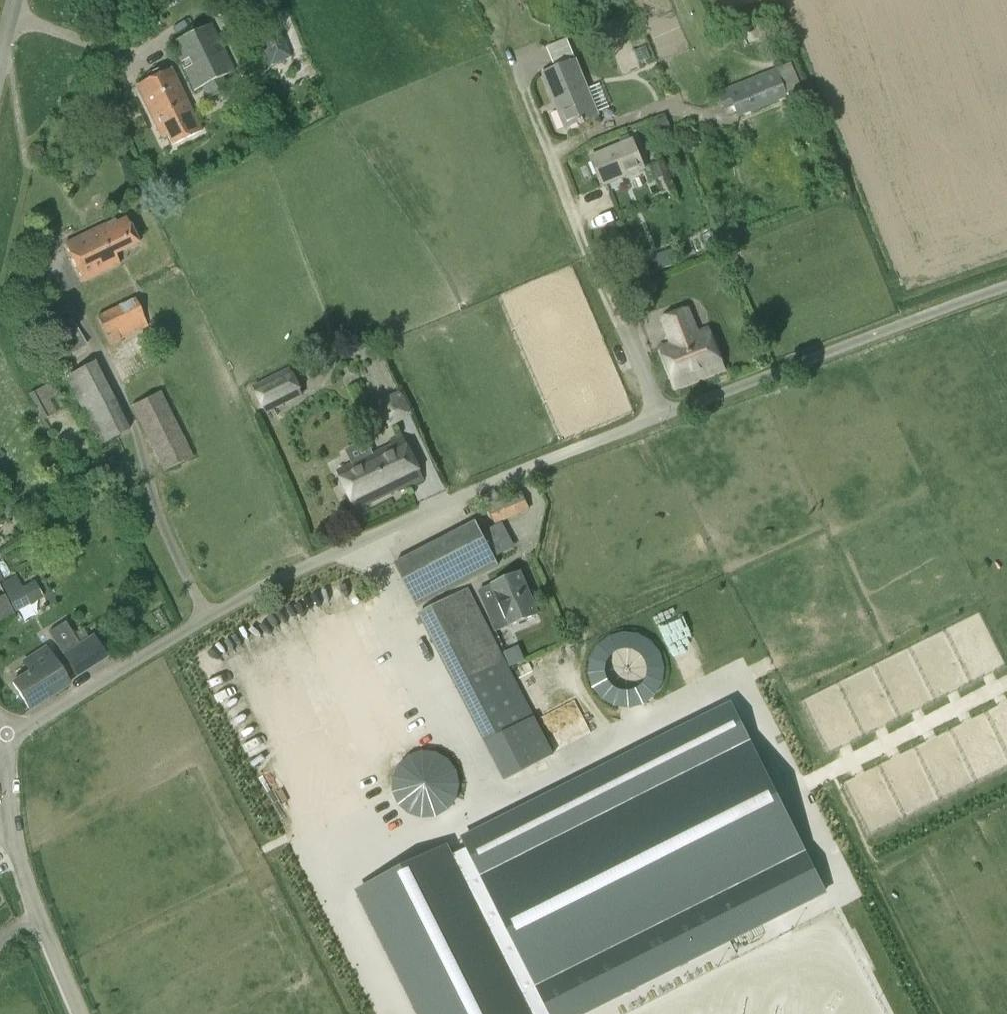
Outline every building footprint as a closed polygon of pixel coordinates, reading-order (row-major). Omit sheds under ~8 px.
[(291,57),(274,18),(254,26),(271,66),(291,57)] [(194,92),(235,71),(211,25),(170,44),(194,92)] [(600,84),(587,89),(567,39),(546,47),(555,69),(544,74),(565,128),(598,115),(597,113),(609,108),(600,84)] [(739,117),(802,91),(791,64),(717,92),(724,110),(735,106),(739,117)] [(201,132),(169,69),(135,87),(157,130),(152,132),(162,152),(201,132)] [(655,119),(660,130),(669,127),(665,116),(655,119)] [(603,186),(644,169),(632,141),(591,158),(603,186)] [(115,256),(138,244),(126,218),(107,228),(105,225),(65,245),(83,283),(120,265),(115,256)] [(658,266),(671,261),(668,252),(655,257),(658,266)] [(110,346),(148,328),(135,299),(97,317),(110,346)] [(677,386),(720,370),(706,332),(695,336),(686,311),(663,320),(672,344),(663,347),(677,386)] [(72,319),(52,330),(65,356),(70,354),(86,346),(72,319)] [(64,378),(99,446),(129,430),(94,362),(64,378)] [(266,414),(303,395),(290,368),(253,386),(266,414)] [(28,395),(42,421),(56,413),(49,400),(59,395),(52,382),(28,395)] [(402,387),(377,398),(388,423),(413,412),(402,387)] [(161,393),(131,407),(164,473),(193,458),(161,393)] [(398,493),(425,481),(404,436),(391,442),(393,446),(375,454),(353,464),(339,471),(357,510),(398,491),(398,493)] [(353,464),(375,454),(367,437),(346,447),(353,464)] [(488,502),(495,520),(530,507),(523,489),(488,502)] [(2,508),(10,517),(18,509),(10,500),(2,508)] [(485,531),(477,516),(394,558),(418,604),(501,562),(498,555),(518,544),(505,520),(485,531)] [(493,586),(511,627),(540,614),(520,574),(493,586)] [(15,612),(33,603),(25,586),(20,588),(16,580),(3,587),(15,612)] [(511,627),(493,586),(480,592),(499,633),(511,627)] [(480,744),(528,722),(466,590),(418,613),(480,744)] [(0,597),(0,622),(14,614),(4,595),(0,597)] [(107,660),(95,641),(81,650),(67,627),(50,637),(77,679),(107,660)] [(591,651),(587,663),(587,676),(592,688),(600,697),(610,704),(623,707),(635,706),(647,700),(656,692),(662,681),(664,668),(661,656),(655,645),(646,636),(634,632),(621,631),(609,634),(599,641),(591,651)] [(29,709),(67,686),(44,650),(25,662),(32,672),(13,684),(29,709)] [(356,889),(419,1013),(573,1013),(821,889),(727,702),(599,767),(399,868),(356,889)] [(539,717),(528,722),(480,744),(497,780),(556,752),(539,717)] [(398,805),(407,813),(418,817),(430,817),(440,813),(449,807),(455,798),(458,788),(458,777),(455,767),(448,759),(439,752),(429,749),(418,749),(407,754),(398,761),(392,771),(390,783),(392,795),(398,805)]
